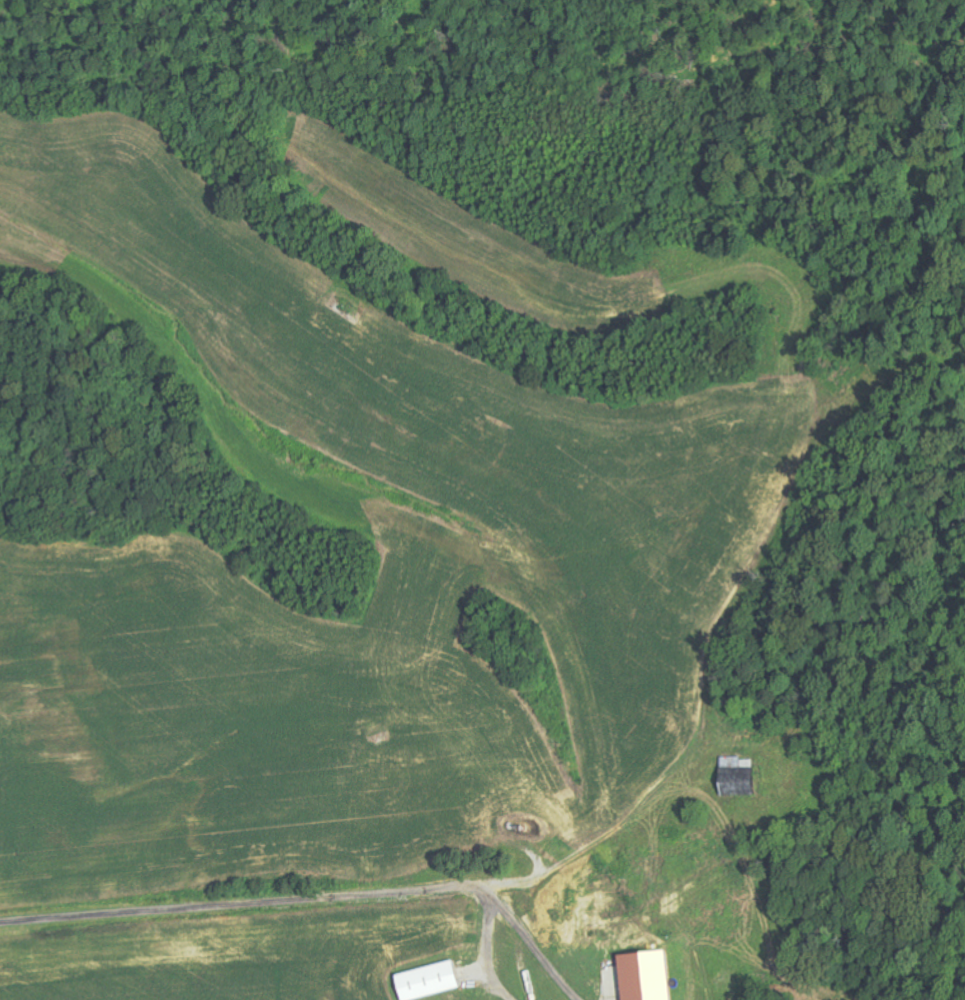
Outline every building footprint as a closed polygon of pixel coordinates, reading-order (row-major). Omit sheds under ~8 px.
[(763,781),(762,771),(756,771),(755,762),(752,762),(752,764),(746,764),(746,756),(727,758),(730,794),(738,793),(737,777),(742,776),(743,788),(743,783),(763,781)] [(675,951),(627,956),(631,999),(679,999),(675,951)] [(411,999),(423,999),(468,989),(461,962),(405,975),(411,999)]
